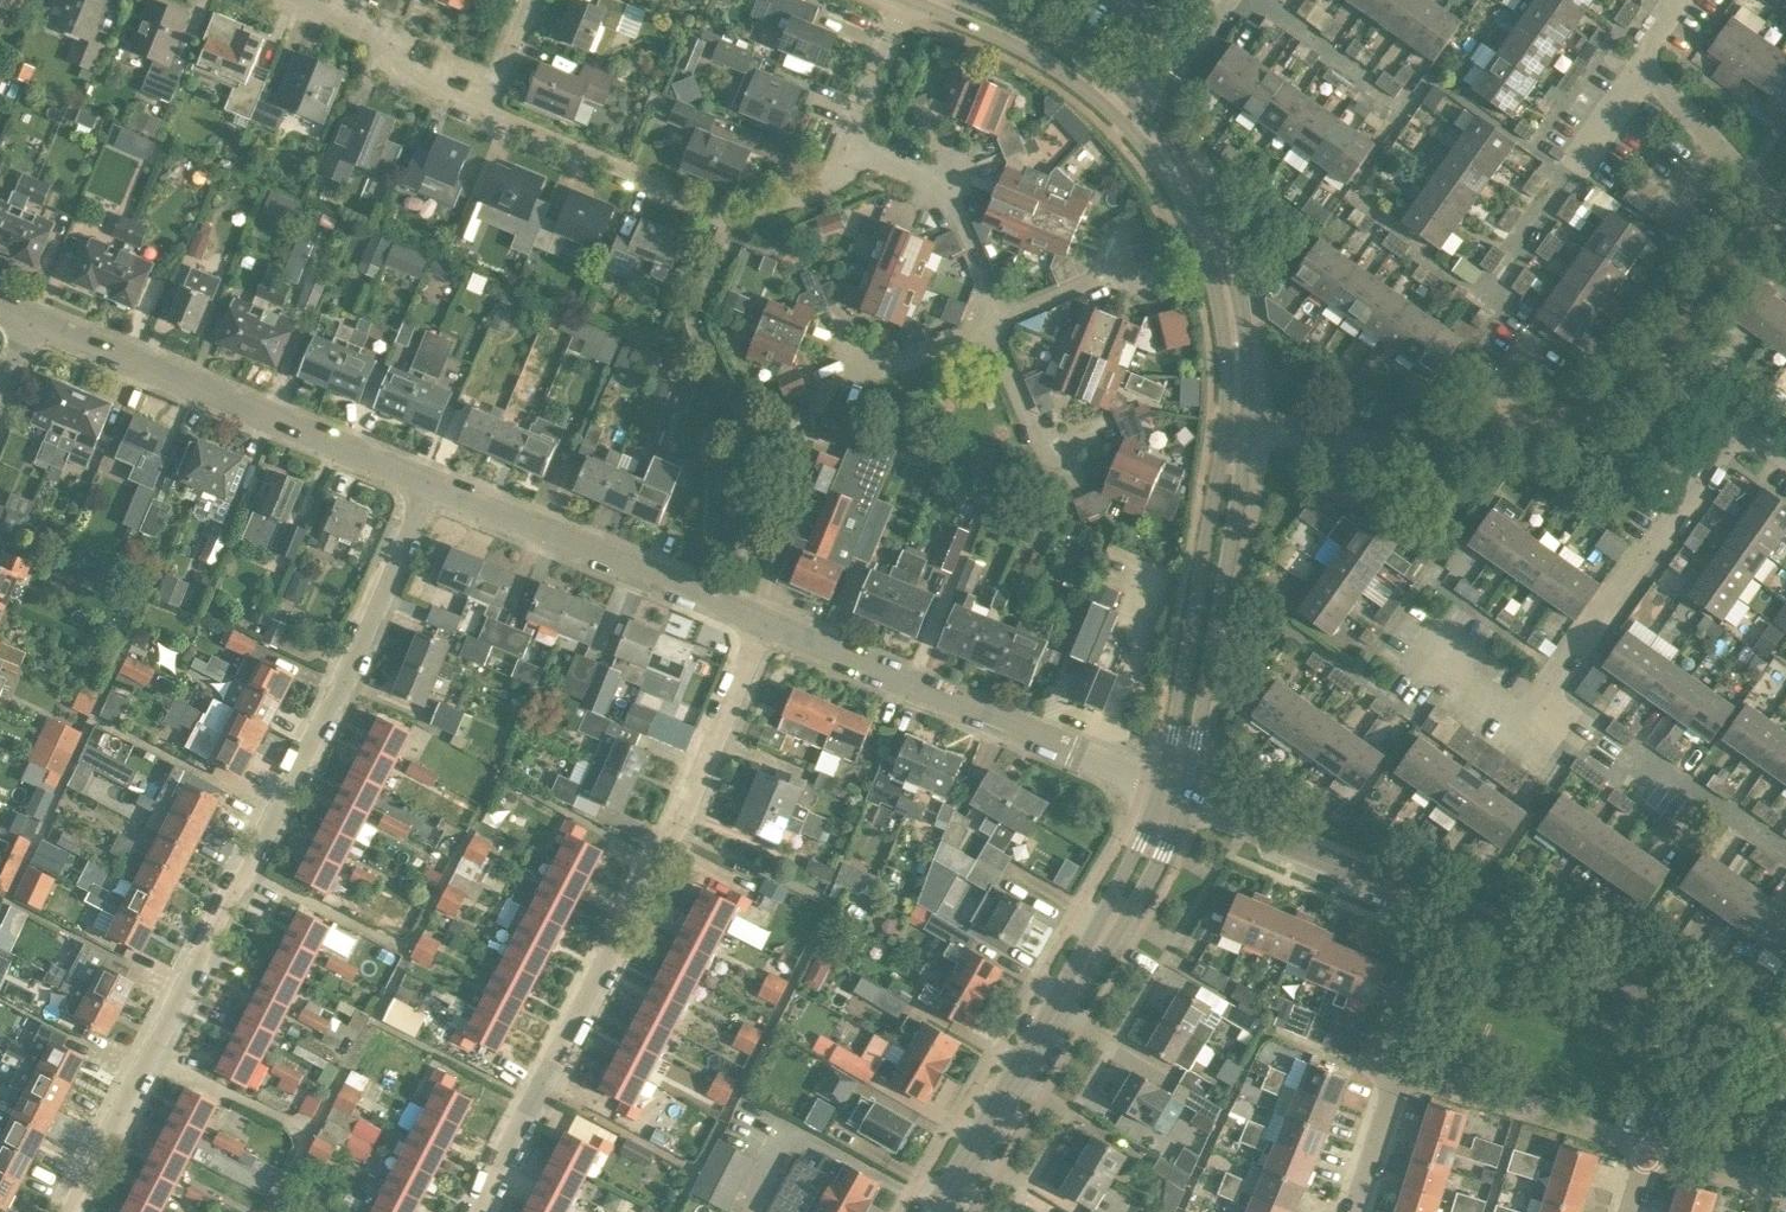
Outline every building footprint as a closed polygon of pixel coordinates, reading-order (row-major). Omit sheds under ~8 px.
[(18,14),(23,0),(0,0),(0,7),(18,14)] [(120,8),(101,0),(54,0),(52,5),(67,12),(59,30),(79,38),(69,62),(94,72),(120,8)] [(466,10),(470,0),(440,0),(466,10)] [(604,57),(613,33),(616,34),(627,5),(615,0),(599,0),(595,10),(575,2),(559,40),(588,51),(604,57)] [(767,3),(771,4),(763,23),(787,33),(781,48),(824,65),(835,37),(813,28),(821,8),(801,0),(768,0),(767,3)] [(1315,7),(1305,0),(1296,13),(1306,21),(1315,7)] [(1344,1),(1362,14),(1372,0),(1345,0),(1344,1)] [(1362,14),(1379,26),(1397,0),(1372,0),(1362,14)] [(1379,26),(1397,39),(1424,0),(1397,0),(1379,26)] [(1397,39),(1414,50),(1442,10),(1428,0),(1424,0),(1397,39)] [(1561,48),(1574,30),(1533,2),(1531,0),(1522,0),(1513,13),(1521,19),(1561,48)] [(1568,0),(1535,0),(1533,2),(1574,30),(1586,13),(1568,0)] [(1586,13),(1595,0),(1568,0),(1586,13)] [(1627,1),(1620,10),(1633,20),(1640,10),(1627,1)] [(187,19),(150,5),(133,49),(156,58),(142,92),(171,104),(189,58),(174,52),(187,19)] [(1462,24),(1442,10),(1414,50),(1433,64),(1462,24)] [(1626,29),(1633,20),(1620,10),(1613,20),(1626,29)] [(1711,77),(1721,85),(1756,35),(1731,18),(1706,53),(1721,63),(1711,77)] [(1257,31),(1266,37),(1275,25),(1266,19),(1257,31)] [(1509,36),(1550,65),(1561,48),(1521,19),(1509,36)] [(1340,27),(1331,20),(1321,34),(1330,41),(1340,27)] [(226,109),(251,120),(264,89),(266,82),(251,76),(265,41),(216,21),(198,67),(237,82),(226,109)] [(1284,32),(1275,25),(1266,37),(1275,44),(1284,32)] [(1598,28),(1589,41),(1599,47),(1608,35),(1598,28)] [(1755,87),(1780,52),(1756,35),(1721,85),(1732,93),(1742,78),(1755,87)] [(706,42),(693,36),(685,57),(698,62),(706,42)] [(1497,54),(1537,82),(1550,65),(1509,36),(1497,54)] [(1346,52),(1355,59),(1364,47),(1354,40),(1346,52)] [(1590,60),(1599,47),(1589,41),(1581,53),(1590,60)] [(744,72),(731,105),(742,109),(741,111),(785,128),(800,89),(756,72),(762,57),(721,42),(714,60),(744,72)] [(1292,55),(1301,62),(1310,49),(1300,43),(1292,55)] [(1204,86),(1222,99),(1251,58),(1233,45),(1204,86)] [(1374,54),(1364,47),(1355,59),(1365,66),(1374,54)] [(1319,56),(1310,49),(1301,62),(1311,68),(1319,56)] [(1785,95),(1785,56),(1780,52),(1755,87),(1769,97),(1759,111),(1769,118),(1785,95)] [(298,54),(281,96),(264,89),(251,120),(250,121),(275,131),(279,133),(287,112),(315,123),(324,103),(329,105),(340,79),(318,70),(320,63),(298,54)] [(1484,71),(1525,100),(1537,82),(1497,54),(1484,71)] [(1251,58),(1222,99),(1239,111),(1268,70),(1251,58)] [(9,76),(29,84),(35,69),(15,61),(9,76)] [(1574,62),(1565,75),(1574,82),(1584,69),(1574,62)] [(541,66),(527,102),(573,121),(583,97),(603,105),(614,78),(584,66),(578,81),(541,66)] [(1322,78),(1335,87),(1342,77),(1329,68),(1322,78)] [(943,114),(967,123),(983,82),(952,69),(945,86),(953,89),(946,104),(932,99),(928,101),(926,95),(913,99),(911,107),(920,129),(926,126),(941,119),(943,114)] [(1268,70),(1239,111),(1257,124),(1286,82),(1268,70)] [(1401,70),(1395,79),(1385,91),(1394,98),(1403,85),(1410,77),(1401,70)] [(1375,84),(1385,91),(1395,79),(1385,71),(1375,84)] [(1511,119),(1525,100),(1484,71),(1471,90),(1511,119)] [(693,74),(672,82),(680,102),(701,93),(693,74)] [(1565,95),(1574,82),(1565,75),(1555,88),(1565,95)] [(1355,86),(1342,77),(1335,87),(1348,96),(1355,86)] [(1008,92),(983,82),(967,123),(1000,137),(999,140),(1004,152),(1023,143),(1014,123),(998,116),(1008,92)] [(1286,82),(1257,124),(1274,136),(1303,95),(1286,82)] [(1450,119),(1460,101),(1433,85),(1422,103),(1450,119)] [(1358,102),(1371,112),(1377,102),(1364,93),(1358,102)] [(1556,100),(1546,94),(1536,108),(1546,115),(1556,100)] [(1303,95),(1274,136),(1292,148),(1321,107),(1303,95)] [(1769,118),(1781,126),(1785,119),(1785,95),(1769,118)] [(1390,111),(1377,102),(1371,112),(1364,122),(1377,131),(1383,120),(1390,111)] [(697,133),(682,170),(734,191),(749,153),(707,136),(714,118),(678,103),(670,122),(697,133)] [(1321,107),(1292,148),(1309,160),(1338,119),(1321,107)] [(356,126),(343,121),(321,175),(345,185),(354,164),(373,172),(373,174),(389,181),(403,146),(387,140),(394,122),(364,109),(356,126)] [(134,113),(128,127),(156,138),(162,123),(134,113)] [(1476,116),(1463,133),(1504,162),(1516,144),(1476,116)] [(1338,119),(1309,160),(1327,173),(1356,132),(1338,119)] [(1534,131),(1520,121),(1514,130),(1528,140),(1534,131)] [(1080,143),(1091,133),(1081,122),(1070,132),(1080,143)] [(122,129),(115,146),(127,151),(134,134),(122,129)] [(1375,146),(1356,132),(1327,173),(1346,187),(1375,146)] [(1451,150),(1492,179),(1504,162),(1463,133),(1451,150)] [(437,181),(454,188),(470,149),(440,138),(433,156),(418,150),(404,185),(431,197),(437,181)] [(1439,168),(1479,197),(1492,179),(1451,150),(1439,168)] [(1,186),(13,159),(0,153),(0,185),(1,186)] [(1008,163),(993,200),(1034,217),(1044,193),(1021,183),(1028,166),(1023,157),(1008,163)] [(523,177),(498,167),(484,202),(528,220),(544,180),(525,172),(523,177)] [(1426,186),(1467,214),(1479,197),(1439,168),(1426,186)] [(1044,193),(1034,217),(1075,234),(1093,191),(1075,184),(1058,169),(1052,175),(1045,193),(1044,193)] [(1535,169),(1528,179),(1541,187),(1547,178),(1535,169)] [(15,195),(29,201),(38,180),(23,173),(15,195)] [(1534,197),(1541,187),(1528,179),(1522,188),(1534,197)] [(51,185),(38,180),(29,201),(42,206),(51,185)] [(1653,199),(1632,184),(1622,197),(1643,212),(1653,199)] [(1414,203),(1455,231),(1467,214),(1426,186),(1414,203)] [(304,203),(270,191),(262,212),(296,224),(304,203)] [(1130,191),(1125,206),(1133,209),(1142,204),(1137,193),(1130,191)] [(597,251),(615,209),(573,192),(559,226),(544,220),(533,247),(558,257),(566,238),(597,251)] [(1570,194),(1563,203),(1576,213),(1583,203),(1570,194)] [(1325,225),(1333,210),(1309,197),(1301,211),(1325,225)] [(7,254),(26,210),(0,199),(0,251),(7,254)] [(1020,249),(1034,217),(993,200),(983,224),(977,221),(973,223),(982,244),(986,242),(992,228),(1007,234),(1003,242),(1020,249)] [(472,242),(486,207),(471,201),(456,236),(472,242)] [(1441,252),(1455,231),(1414,203),(1400,223),(1438,249),(1441,252)] [(1570,222),(1576,213),(1563,203),(1557,213),(1570,222)] [(1511,204),(1504,214),(1516,222),(1523,213),(1511,204)] [(1346,219),(1356,226),(1364,214),(1355,207),(1346,219)] [(55,222),(26,210),(7,254),(36,266),(55,222)] [(1610,211),(1598,228),(1639,256),(1651,240),(1610,211)] [(1374,221),(1364,214),(1356,226),(1366,233),(1372,224),(1374,221)] [(1509,231),(1516,222),(1504,214),(1498,223),(1509,231)] [(337,221),(324,215),(320,224),(332,230),(337,221)] [(113,237),(128,243),(137,222),(122,216),(113,237)] [(1066,258),(1075,234),(1034,217),(1020,249),(1037,256),(1040,248),(1056,254),(1050,268),(1057,285),(1078,276),(1073,265),(1074,265),(1072,260),(1066,258)] [(870,266),(894,276),(911,235),(869,218),(861,235),(879,243),(870,266)] [(609,261),(633,271),(639,257),(671,270),(685,237),(642,220),(633,243),(619,237),(609,261)] [(151,228),(137,222),(128,243),(142,249),(151,228)] [(212,227),(202,223),(189,254),(203,260),(212,238),(208,237),(212,227)] [(1580,228),(1574,237),(1586,245),(1627,274),(1639,256),(1598,228),(1592,236),(1580,228)] [(934,244),(911,235),(894,276),(925,289),(932,271),(925,268),(931,254),(944,260),(962,252),(954,231),(936,239),(934,244)] [(1382,244),(1392,251),(1400,238),(1391,232),(1388,235),(1382,244)] [(1550,232),(1543,241),(1556,250),(1562,241),(1550,232)] [(361,262),(380,270),(391,242),(372,235),(361,262)] [(1410,245),(1400,238),(1392,251),(1402,257),(1405,253),(1410,245)] [(76,283),(106,295),(124,251),(95,239),(76,283)] [(1291,279),(1310,293),(1338,252),(1320,239),(1291,279)] [(1549,259),(1556,250),(1543,241),(1537,251),(1549,259)] [(417,253),(394,244),(386,265),(408,274),(417,253)] [(1493,244),(1487,254),(1499,262),(1506,253),(1493,244)] [(1574,263),(1614,292),(1627,274),(1586,245),(1574,263)] [(153,263),(124,251),(106,295),(135,307),(153,263)] [(1338,252),(1310,293),(1327,305),(1355,264),(1338,252)] [(1492,272),(1499,262),(1487,254),(1480,263),(1492,272)] [(1561,281),(1602,309),(1614,292),(1574,263),(1561,281)] [(1355,264),(1327,305),(1344,318),(1373,277),(1355,264)] [(1411,276),(1422,283),(1431,272),(1420,264),(1411,276)] [(311,285),(309,284),(299,307),(314,314),(324,290),(322,290),(327,278),(326,277),(329,270),(320,266),(317,273),(316,273),(311,285)] [(840,302),(877,317),(894,276),(870,266),(860,290),(844,283),(834,288),(840,302)] [(1525,266),(1519,276),(1531,285),(1538,275),(1525,266)] [(214,300),(222,281),(192,269),(185,287),(170,322),(196,333),(211,298),(214,300)] [(799,347),(814,310),(818,312),(830,307),(817,275),(807,271),(801,274),(809,292),(800,296),(793,312),(770,302),(758,330),(799,347)] [(1439,277),(1431,272),(1422,283),(1416,292),(1424,298),(1439,277)] [(271,302),(280,281),(266,276),(257,297),(271,302)] [(925,289),(894,276),(877,317),(900,327),(898,331),(905,349),(926,340),(919,323),(905,317),(911,303),(917,306),(925,289)] [(1524,295),(1531,285),(1519,276),(1512,286),(1524,295)] [(1373,277),(1344,318),(1362,330),(1390,289),(1373,277)] [(293,287),(280,281),(271,302),(285,308),(293,287)] [(1549,298),(1590,326),(1602,309),(1561,281),(1549,298)] [(1763,341),(1785,309),(1785,307),(1773,298),(1776,292),(1762,282),(1734,321),(1763,341)] [(1467,291),(1458,284),(1455,288),(1449,296),(1459,303),(1467,291)] [(1641,286),(1629,303),(1644,313),(1656,296),(1641,286)] [(491,328),(506,334),(521,293),(506,287),(491,328)] [(1390,289),(1362,330),(1379,342),(1407,302),(1390,289)] [(725,305),(742,313),(748,299),(731,292),(725,305)] [(1067,327),(1060,344),(1092,357),(1108,317),(1085,308),(1088,302),(1085,296),(1065,304),(1067,310),(1081,315),(1075,330),(1067,327)] [(958,327),(967,305),(950,297),(941,319),(958,327)] [(220,344),(249,356),(268,310),(239,298),(220,344)] [(1575,347),(1590,326),(1549,298),(1534,319),(1575,347)] [(1407,302),(1379,342),(1397,355),(1425,314),(1407,302)] [(1493,315),(1483,308),(1475,320),(1484,327),(1493,315)] [(1763,341),(1785,358),(1785,309),(1763,341)] [(296,322),(268,310),(249,356),(277,368),(296,322)] [(1108,317),(1092,357),(1116,366),(1125,344),(1143,351),(1144,350),(1150,353),(1177,346),(1169,311),(1147,316),(1141,330),(1108,317)] [(566,314),(559,330),(573,335),(579,320),(566,314)] [(1425,314),(1397,355),(1414,367),(1443,327),(1425,314)] [(1022,323),(1041,330),(1044,324),(1031,319),(1022,323)] [(579,320),(573,335),(587,341),(593,326),(579,320)] [(333,388),(357,330),(343,324),(334,344),(319,338),(303,376),(333,388)] [(1462,341),(1443,327),(1414,367),(1434,381),(1462,341)] [(371,336),(364,333),(357,330),(333,388),(362,400),(378,362),(363,356),(371,336)] [(791,366),(799,347),(758,330),(746,358),(764,365),(767,357),(782,364),(777,376),(786,399),(806,390),(796,368),(791,366)] [(381,408),(409,420),(444,337),(432,332),(413,376),(397,370),(381,408)] [(608,332),(596,359),(610,365),(622,338),(608,332)] [(457,342),(444,337),(409,420),(438,432),(454,394),(438,387),(457,342)] [(630,341),(625,343),(616,364),(627,369),(631,360),(647,366),(653,350),(630,341)] [(1075,399),(1092,357),(1060,344),(1053,361),(1061,364),(1055,379),(1041,373),(1024,380),(1039,415),(1055,408),(1049,394),(1052,389),(1075,399)] [(1124,369),(1116,366),(1092,357),(1075,399),(1112,413),(1126,407),(1122,398),(1114,394),(1124,369)] [(669,376),(684,383),(690,366),(676,360),(669,376)] [(714,376),(690,366),(684,383),(696,388),(693,397),(707,402),(714,376)] [(1369,394),(1375,386),(1364,378),(1358,386),(1369,394)] [(49,382),(31,425),(47,432),(43,441),(56,447),(60,437),(79,389),(72,386),(71,387),(67,385),(66,383),(58,380),(52,383),(49,382)] [(79,389),(60,437),(89,449),(92,443),(93,440),(98,429),(107,406),(105,401),(105,399),(96,396),(94,396),(90,395),(90,394),(84,391),(79,389)] [(490,455),(504,421),(508,411),(495,406),(491,416),(474,409),(460,442),(490,455)] [(1157,413),(1148,411),(1138,415),(1140,423),(1150,419),(1156,419),(1157,413)] [(538,417),(535,423),(517,466),(545,478),(566,429),(538,417)] [(160,474),(149,469),(154,455),(157,456),(167,431),(133,418),(123,442),(141,449),(128,481),(153,491),(160,474)] [(519,428),(504,421),(490,455),(517,466),(535,423),(523,418),(519,428)] [(591,423),(582,445),(595,451),(604,429),(591,423)] [(1126,432),(1112,469),(1154,486),(1164,462),(1140,452),(1146,437),(1142,426),(1126,432)] [(797,536),(779,578),(830,599),(843,570),(846,571),(853,555),(865,525),(896,451),(856,434),(810,542),(797,536)] [(172,477),(173,478),(167,492),(197,505),(203,490),(221,447),(207,442),(205,446),(190,440),(180,464),(178,463),(172,477)] [(43,441),(35,459),(48,465),(56,447),(43,441)] [(49,465),(45,476),(55,480),(60,469),(61,470),(69,452),(56,447),(48,465),(49,465)] [(221,447),(203,490),(197,505),(194,512),(195,513),(196,515),(198,516),(200,517),(201,517),(203,518),(206,518),(207,517),(223,524),(238,488),(236,486),(245,463),(233,458),(235,453),(221,447)] [(589,458),(575,490),(604,502),(618,470),(623,455),(611,450),(605,464),(589,458)] [(839,460),(821,452),(817,462),(835,470),(839,460)] [(656,457),(652,467),(632,514),(660,526),(685,468),(656,457)] [(639,462),(634,477),(618,470),(604,502),(632,514),(652,467),(639,462)] [(1175,495),(1154,486),(1112,469),(1102,492),(1097,490),(1093,493),(1075,500),(1083,520),(1107,510),(1112,497),(1127,503),(1124,510),(1141,518),(1145,508),(1171,518),(1176,505),(1172,503),(1175,495)] [(277,525),(278,521),(284,523),(299,485),(298,485),(296,479),(288,475),(282,479),(269,474),(260,497),(258,496),(252,511),(240,539),(266,551),(268,546),(276,550),(286,529),(277,525)] [(1728,481),(1721,492),(1731,500),(1739,489),(1728,481)] [(1748,511),(1783,536),(1785,531),(1785,506),(1763,489),(1748,511)] [(1724,510),(1731,500),(1721,492),(1713,503),(1724,510)] [(1491,561),(1515,527),(1516,526),(1514,525),(1523,512),(1502,497),(1468,545),(1491,561)] [(169,507),(151,499),(138,532),(153,538),(169,507)] [(335,499),(322,530),(324,530),(317,548),(331,554),(339,536),(353,542),(366,512),(335,499)] [(1372,506),(1357,528),(1392,553),(1408,531),(1372,506)] [(5,508),(0,520),(0,536),(16,543),(22,530),(26,517),(5,508)] [(1733,532),(1768,557),(1783,536),(1748,511),(1733,532)] [(951,521),(935,561),(951,567),(967,528),(951,521)] [(1698,523),(1691,534),(1702,542),(1709,531),(1698,523)] [(865,525),(853,555),(869,561),(881,531),(866,525),(865,525)] [(198,560),(213,567),(228,533),(212,526),(198,560)] [(1491,561),(1491,562),(1512,577),(1536,542),(1515,527),(1491,561)] [(1342,548),(1378,573),(1392,553),(1357,528),(1342,548)] [(1607,528),(1595,545),(1617,560),(1629,543),(1607,528)] [(1718,553),(1753,578),(1768,557),(1733,532),(1718,553)] [(1694,552),(1702,542),(1691,534),(1683,545),(1694,552)] [(1536,542),(1512,577),(1533,591),(1557,557),(1536,542)] [(1328,569),(1363,594),(1378,573),(1342,548),(1328,569)] [(442,582),(473,595),(486,562),(455,549),(442,582)] [(902,550),(895,568),(907,573),(915,555),(902,550)] [(1703,574),(1738,599),(1753,578),(1718,553),(1703,574)] [(3,607),(16,578),(22,581),(29,564),(3,554),(0,562),(0,606),(3,607)] [(915,555),(907,573),(918,578),(926,560),(915,555)] [(1419,555),(1411,566),(1422,573),(1430,562),(1419,555)] [(1687,563),(1676,555),(1668,566),(1679,573),(1687,563)] [(1557,557),(1533,591),(1553,606),(1578,571),(1557,557)] [(972,591),(983,564),(968,558),(957,585),(972,591)] [(1764,571),(1785,586),(1785,568),(1773,558),(1764,571)] [(486,562),(473,595),(490,602),(504,608),(518,575),(486,562)] [(1313,591),(1348,616),(1363,594),(1328,569),(1320,564),(1305,585),(1313,591)] [(1414,584),(1422,573),(1411,566),(1404,577),(1414,584)] [(872,573),(857,611),(886,623),(902,586),(907,573),(895,568),(894,568),(889,580),(872,573)] [(1600,587),(1578,571),(1553,606),(1575,622),(1600,587)] [(208,587),(217,591),(223,577),(214,573),(208,587)] [(902,586),(886,623),(916,636),(932,598),(913,590),(918,578),(907,573),(902,586)] [(1723,620),(1738,599),(1703,574),(1688,596),(1723,620)] [(1275,587),(1262,577),(1252,591),(1266,600),(1275,587)] [(164,580),(156,598),(177,607),(184,589),(164,580)] [(1455,591),(1465,598),(1473,588),(1463,580),(1455,591)] [(1013,588),(1000,582),(989,607),(1003,613),(1013,588)] [(1089,597),(1112,607),(1118,592),(1096,582),(1089,597)] [(289,584),(283,597),(298,603),(301,596),(297,588),(289,584)] [(531,619),(562,632),(575,599),(544,586),(531,619)] [(1483,595),(1473,588),(1465,598),(1476,606),(1483,595)] [(963,591),(941,646),(971,658),(986,620),(969,613),(976,596),(963,591)] [(1334,637),(1348,616),(1313,591),(1298,612),(1334,637)] [(250,621),(264,626),(275,600),(260,594),(250,621)] [(1389,597),(1382,608),(1392,615),(1400,604),(1389,597)] [(607,612),(575,599),(562,632),(593,645),(607,612)] [(1060,649),(1088,660),(1072,699),(1100,711),(1115,674),(1107,671),(1113,657),(1103,653),(1118,616),(1110,613),(1080,601),(1067,632),(1060,649)] [(1045,645),(1030,639),(1035,625),(1032,623),(1039,607),(1026,602),(1019,620),(1020,620),(1016,633),(1000,670),(1030,682),(1041,656),(1056,661),(1060,649),(1067,632),(1052,626),(1045,645)] [(464,617),(435,606),(428,623),(456,635),(464,617)] [(1385,626),(1392,615),(1382,608),(1374,619),(1385,626)] [(1506,627),(1514,617),(1503,609),(1495,619),(1506,627)] [(503,651),(512,627),(497,620),(489,617),(480,640),(479,641),(493,647),(503,651)] [(1517,634),(1524,624),(1514,617),(1506,627),(1517,634)] [(261,643),(276,649),(286,626),(270,620),(261,643)] [(986,620),(971,658),(1000,670),(1016,633),(986,620)] [(632,623),(619,656),(629,660),(649,668),(651,669),(664,636),(632,623)] [(1753,650),(1765,659),(1782,635),(1769,626),(1753,650)] [(533,635),(512,627),(503,651),(523,659),(533,635)] [(1378,636),(1368,628),(1359,640),(1369,648),(1378,636)] [(1720,639),(1724,642),(1730,641),(1733,637),(1726,631),(1720,639)] [(249,659),(257,643),(232,632),(225,648),(249,659)] [(1528,643),(1539,650),(1546,640),(1535,632),(1528,643)] [(1603,667),(1624,682),(1649,647),(1628,632),(1603,667)] [(421,634),(409,665),(451,682),(457,668),(445,663),(452,647),(421,634)] [(461,657),(486,667),(491,654),(490,654),(493,647),(479,641),(480,640),(470,636),(461,657)] [(695,649),(664,636),(651,669),(682,682),(695,649)] [(110,637),(104,649),(117,655),(123,642),(110,637)] [(1649,647),(1624,682),(1645,697),(1670,662),(1649,647)] [(4,662),(18,668),(22,657),(0,648),(0,660),(4,662)] [(112,667),(117,655),(104,649),(99,662),(112,667)] [(1324,660),(1313,653),(1305,663),(1317,671),(1324,660)] [(567,677),(591,687),(601,663),(577,654),(567,677)] [(212,655),(207,665),(225,675),(230,665),(212,655)] [(1759,674),(1767,663),(1756,655),(1751,662),(1753,670),(1759,674)] [(145,686),(153,670),(126,656),(118,672),(145,686)] [(221,682),(225,675),(207,665),(194,658),(190,667),(203,674),(203,673),(221,682)] [(244,660),(234,680),(236,681),(246,686),(278,703),(292,676),(262,660),(261,662),(258,660),(249,663),(244,660)] [(1666,712),(1690,677),(1670,662),(1645,697),(1666,712)] [(591,687),(611,695),(621,672),(613,668),(601,663),(591,687)] [(445,696),(451,682),(409,665),(396,695),(426,708),(433,691),(445,696)] [(1327,678),(1338,686),(1346,675),(1335,668),(1327,678)] [(1357,683),(1346,675),(1338,686),(1349,694),(1357,683)] [(86,677),(79,692),(95,699),(100,689),(92,685),(94,681),(86,677)] [(1679,721),(1665,740),(1673,746),(1686,726),(1711,691),(1690,677),(1666,712),(1679,721)] [(1253,716),(1274,731),(1299,696),(1278,681),(1253,716)] [(246,686),(234,708),(241,712),(266,725),(278,703),(246,686)] [(117,723),(128,699),(108,690),(97,714),(117,723)] [(795,690),(778,732),(823,751),(825,752),(842,710),(795,690)] [(1711,691),(1686,726),(1709,742),(1734,707),(1711,691)] [(90,711),(95,699),(79,692),(73,703),(90,711)] [(1610,702),(1599,694),(1592,704),(1603,712),(1610,702)] [(1299,696),(1274,731),(1295,746),(1320,711),(1299,696)] [(201,712),(196,721),(252,751),(266,725),(241,712),(234,708),(222,702),(212,697),(204,713),(201,712)] [(1369,708),(1380,715),(1387,705),(1376,697),(1369,708)] [(174,698),(169,707),(196,721),(201,712),(174,698)] [(464,737),(473,717),(442,704),(434,725),(464,737)] [(657,714),(634,704),(625,726),(648,736),(657,714)] [(1398,712),(1387,705),(1380,715),(1391,723),(1398,712)] [(1723,741),(1743,755),(1769,720),(1748,705),(1723,741)] [(1446,714),(1435,706),(1428,717),(1439,725),(1446,714)] [(169,707),(162,721),(174,728),(177,722),(192,730),(196,721),(169,707)] [(816,770),(833,777),(841,759),(856,765),(874,724),(842,710),(825,752),(823,751),(816,770)] [(612,721),(588,711),(579,732),(603,742),(606,734),(612,721)] [(1320,711),(1295,746),(1316,761),(1341,726),(1320,711)] [(686,744),(694,724),(668,714),(660,734),(686,744)] [(47,718),(41,731),(75,746),(80,733),(47,718)] [(381,718),(367,745),(397,760),(411,733),(381,718)] [(1605,730),(1615,738),(1623,727),(1613,719),(1605,730)] [(1743,755),(1765,770),(1785,740),(1785,733),(1769,720),(1743,755)] [(192,730),(184,747),(197,754),(210,761),(225,769),(239,776),(252,751),(196,721),(192,730)] [(1341,726),(1316,761),(1337,776),(1362,741),(1341,726)] [(1634,735),(1623,727),(1615,738),(1626,746),(1634,735)] [(48,771),(61,776),(75,746),(41,731),(27,761),(48,771)] [(606,734),(603,742),(593,764),(608,770),(638,784),(651,754),(621,741),(606,734)] [(463,750),(468,741),(456,735),(451,745),(463,750)] [(1477,736),(1470,747),(1481,754),(1488,743),(1477,736)] [(1395,773),(1417,788),(1441,753),(1420,738),(1395,773)] [(915,801),(918,793),(936,751),(909,739),(896,769),(891,766),(892,764),(884,761),(866,803),(879,808),(882,803),(897,809),(896,812),(908,817),(915,801)] [(1663,739),(1655,750),(1665,756),(1673,746),(1665,740),(1663,739)] [(1765,770),(1785,785),(1785,784),(1785,740),(1765,770)] [(1384,757),(1362,741),(1337,776),(1359,792),(1384,757)] [(383,787),(397,760),(367,745),(353,771),(383,787)] [(86,746),(77,763),(91,770),(99,775),(108,757),(86,746)] [(1665,756),(1677,765),(1684,754),(1673,746),(1665,756)] [(1473,765),(1481,754),(1470,747),(1462,758),(1473,765)] [(963,762),(936,751),(918,793),(931,798),(933,793),(948,799),(963,762)] [(1441,753),(1417,788),(1438,803),(1462,768),(1441,753)] [(406,773),(419,780),(425,769),(412,762),(406,773)] [(91,770),(77,763),(72,774),(86,781),(91,770)] [(583,785),(580,794),(624,814),(638,784),(608,770),(593,764),(583,785)] [(1519,765),(1512,776),(1523,784),(1530,773),(1519,765)] [(1462,768),(1438,803),(1458,818),(1483,783),(1462,768)] [(439,776),(425,769),(419,780),(432,787),(439,776)] [(1714,775),(1706,786),(1718,794),(1725,783),(1731,775),(1722,769),(1716,777),(1714,775)] [(762,773),(750,800),(823,832),(828,819),(798,807),(804,792),(803,791),(807,782),(778,770),(775,779),(762,773)] [(55,789),(61,776),(48,771),(42,783),(55,789)] [(353,771),(339,798),(369,813),(383,787),(353,771)] [(979,826),(991,832),(993,834),(1019,788),(991,771),(972,805),(986,813),(979,826)] [(1605,777),(1597,771),(1589,781),(1600,789),(1607,779),(1605,777)] [(122,785),(156,804),(172,812),(204,827),(217,802),(185,786),(177,801),(144,784),(145,783),(140,781),(142,776),(133,772),(131,776),(127,775),(122,785)] [(844,798),(849,785),(821,773),(815,786),(844,798)] [(583,785),(560,775),(551,796),(575,806),(580,794),(583,785)] [(1515,794),(1523,784),(1512,776),(1504,787),(1515,794)] [(1483,783),(1458,818),(1480,833),(1505,799),(1483,783)] [(1735,790),(1725,783),(1718,794),(1727,801),(1735,790)] [(152,812),(156,804),(122,785),(123,788),(120,794),(152,812)] [(24,813),(41,821),(52,795),(36,788),(24,813)] [(1048,804),(1019,788),(993,834),(991,832),(985,841),(964,877),(990,891),(993,886),(1010,856),(1004,852),(1017,830),(1029,837),(1048,804)] [(1606,800),(1617,808),(1625,797),(1614,789),(1606,800)] [(1537,830),(1560,846),(1584,812),(1562,796),(1537,830)] [(1636,804),(1625,797),(1617,808),(1628,815),(1636,804)] [(355,840),(369,813),(339,798),(326,825),(355,840)] [(1526,814),(1505,799),(1480,833),(1501,848),(1526,814)] [(819,840),(823,832),(750,800),(739,827),(781,845),(787,831),(799,836),(801,832),(819,840)] [(1751,811),(1761,819),(1769,808),(1758,800),(1751,811)] [(927,806),(915,801),(908,817),(920,822),(927,806)] [(1780,815),(1769,808),(1761,819),(1772,827),(1780,815)] [(954,847),(970,819),(953,809),(940,840),(954,847)] [(31,837),(38,820),(16,811),(9,828),(31,837)] [(204,827),(172,812),(159,836),(191,852),(204,827)] [(1584,812),(1560,846),(1580,861),(1605,826),(1584,812)] [(379,827),(391,833),(397,822),(385,815),(379,827)] [(1648,830),(1659,838),(1667,827),(1656,819),(1648,830)] [(1728,827),(1717,819),(1709,830),(1720,838),(1728,827)] [(562,831),(572,836),(559,861),(591,878),(605,853),(581,841),(587,830),(568,820),(562,831)] [(397,822),(391,833),(405,840),(411,829),(397,822)] [(341,867),(355,840),(326,825),(312,852),(341,867)] [(1605,826),(1580,861),(1601,875),(1625,841),(1605,826)] [(1678,834),(1667,827),(1659,838),(1670,845),(1678,834)] [(77,856),(84,842),(62,831),(55,845),(77,856)] [(118,835),(113,843),(132,852),(136,844),(118,835)] [(18,836),(6,861),(18,866),(29,842),(18,836)] [(191,852),(159,836),(146,860),(178,877),(191,852)] [(475,836),(470,846),(488,856),(493,845),(475,836)] [(41,840),(30,863),(52,873),(62,850),(41,840)] [(1625,841),(1601,875),(1622,890),(1646,856),(1625,841)] [(127,862),(132,852),(113,843),(108,853),(127,862)] [(482,867),(488,856),(470,846),(464,857),(482,867)] [(1749,858),(1760,865),(1768,855),(1757,847),(1749,858)] [(327,894),(341,867),(312,852),(298,879),(327,894)] [(1680,888),(1702,904),(1727,868),(1705,852),(1680,888)] [(1779,862),(1768,855),(1760,865),(1771,873),(1779,862)] [(1668,871),(1646,856),(1622,890),(1644,906),(1668,871)] [(1068,859),(1056,878),(1067,886),(1080,866),(1068,859)] [(178,877),(146,860),(134,885),(166,901),(178,877)] [(831,883),(836,870),(811,860),(806,873),(831,883)] [(18,866),(6,861),(0,875),(0,889),(6,892),(18,866)] [(591,878),(559,861),(546,886),(579,903),(591,878)] [(917,907),(934,917),(958,877),(933,862),(917,907)] [(861,894),(869,873),(844,864),(836,884),(861,894)] [(13,899),(39,911),(54,879),(27,867),(13,899)] [(351,880),(364,886),(370,874),(357,868),(351,880)] [(1727,868),(1702,904),(1723,918),(1748,883),(1727,868)] [(384,882),(370,874),(364,886),(378,894),(384,882)] [(109,892),(104,901),(153,926),(166,901),(134,885),(120,877),(113,891),(110,889),(109,892)] [(768,880),(762,892),(782,903),(788,891),(768,880)] [(1748,883),(1723,918),(1744,933),(1769,898),(1748,883)] [(92,884),(87,893),(104,901),(109,892),(92,884)] [(449,885),(444,896),(462,905),(467,894),(449,885)] [(579,903),(546,886),(533,911),(566,928),(579,903)] [(1015,946),(1036,911),(993,886),(990,891),(972,921),(1015,946)] [(728,902),(707,891),(694,916),(726,933),(739,908),(747,912),(753,900),(734,890),(728,902)] [(87,893),(82,902),(99,910),(104,901),(87,893)] [(1221,935),(1243,944),(1262,897),(1254,894),(1251,902),(1236,896),(1221,935)] [(456,918),(462,905),(444,896),(437,909),(456,918)] [(1262,897),(1243,944),(1264,952),(1280,914),(1267,909),(1271,901),(1262,897)] [(1744,933),(1738,942),(1758,957),(1765,948),(1785,918),(1785,910),(1780,906),(1769,898),(1744,933)] [(104,901),(99,910),(116,919),(108,934),(140,950),(153,926),(104,901)] [(9,905),(0,925),(0,947),(10,951),(27,913),(9,905)] [(566,928),(533,911),(532,912),(520,906),(508,931),(520,936),(553,953),(566,928)] [(1002,973),(968,953),(975,941),(917,907),(909,922),(949,945),(943,955),(956,963),(947,978),(986,1001),(1002,973)] [(301,912),(287,939),(317,954),(330,927),(301,912)] [(1280,914),(1264,952),(1286,961),(1305,915),(1297,912),(1294,920),(1280,914)] [(382,914),(378,925),(402,935),(406,923),(382,914)] [(1305,915),(1286,961),(1308,970),(1323,933),(1310,928),(1314,919),(1305,915)] [(726,933),(694,916),(681,941),(713,958),(726,933)] [(448,930),(460,936),(465,924),(454,918),(448,930)] [(1765,948),(1785,963),(1785,918),(1765,948)] [(826,929),(815,951),(830,958),(845,927),(835,922),(830,931),(826,929)] [(1305,978),(1327,987),(1342,950),(1329,944),(1332,937),(1323,933),(1308,970),(1305,978)] [(424,934),(418,945),(436,954),(442,944),(424,934)] [(553,953),(520,936),(507,960),(540,977),(553,953)] [(303,980),(317,954),(287,939),(273,965),(303,980)] [(713,958),(681,941),(668,966),(700,983),(713,958)] [(429,968),(436,954),(418,945),(411,958),(429,968)] [(1342,950),(1327,987),(1338,992),(1332,1005),(1344,1010),(1349,997),(1367,951),(1358,947),(1355,955),(1342,950)] [(67,972),(62,982),(119,1011),(133,986),(103,970),(109,958),(91,948),(76,976),(67,972)] [(1375,954),(1367,951),(1349,997),(1371,1005),(1372,1002),(1382,1006),(1390,985),(1381,981),(1386,968),(1372,963),(1375,954)] [(327,968),(339,974),(345,962),(333,956),(327,968)] [(831,964),(817,957),(811,968),(825,975),(831,964)] [(540,977),(507,960),(494,985),(527,1002),(540,977)] [(1209,966),(1200,961),(1192,974),(1201,979),(1209,966)] [(51,962),(45,974),(62,982),(67,972),(68,970),(51,962)] [(359,969),(345,962),(339,974),(353,981),(359,969)] [(273,965),(260,992),(289,1007),(303,980),(273,965)] [(700,983),(668,966),(655,991),(687,1008),(700,983)] [(771,972),(764,985),(782,994),(789,982),(771,972)] [(45,974),(42,981),(57,989),(58,989),(62,982),(45,974)] [(895,976),(887,991),(909,1003),(917,988),(895,976)] [(863,978),(854,992),(873,1004),(881,989),(863,978)] [(969,1029),(986,1001),(947,978),(939,992),(926,985),(918,999),(969,1029)] [(62,982),(58,989),(65,992),(73,997),(67,1008),(69,1015),(75,1019),(106,1036),(119,1011),(62,982)] [(1232,997),(1242,1003),(1249,990),(1239,984),(1232,997)] [(527,1002),(494,985),(481,1010),(514,1027),(527,1002)] [(775,1006),(782,994),(764,985),(757,996),(775,1006)] [(1249,990),(1242,1003),(1239,1008),(1256,1018),(1259,1013),(1251,1008),(1258,995),(1249,990)] [(687,1008),(655,991),(642,1016),(674,1033),(687,1008)] [(1220,1018),(1222,1015),(1210,1008),(1181,991),(1165,1020),(1205,1043),(1214,1029),(1220,1018)] [(1774,996),(1767,991),(1761,992),(1756,1000),(1766,1007),(1774,996)] [(275,1034),(289,1007),(260,992),(246,1019),(275,1034)] [(514,1027),(481,1010),(481,1011),(455,997),(448,1012),(457,1017),(452,1027),(458,1030),(453,1040),(472,1050),(477,1040),(500,1052),(514,1027)] [(395,999),(383,1022),(416,1038),(427,1016),(395,999)] [(1264,1023),(1256,1018),(1239,1008),(1229,1002),(1222,1015),(1220,1018),(1255,1038),(1264,1023)] [(298,1021),(311,1028),(317,1015),(305,1009),(298,1021)] [(349,1027),(360,1033),(368,1016),(357,1011),(349,1027)] [(1274,1025),(1284,1028),(1289,1015),(1280,1011),(1274,1025)] [(317,1015),(311,1028),(324,1035),(328,1028),(337,1032),(342,1022),(333,1018),(331,1022),(317,1015)] [(1300,1019),(1289,1015),(1284,1028),(1295,1033),(1300,1019)] [(674,1033),(642,1016),(629,1041),(661,1057),(674,1033)] [(913,1037),(905,1051),(943,1074),(959,1046),(908,1016),(900,1030),(913,1037)] [(261,1061),(275,1034),(246,1019),(232,1046),(261,1061)] [(1148,1049),(1188,1072),(1181,1084),(1207,1100),(1216,1084),(1190,1069),(1205,1043),(1165,1020),(1148,1049)] [(1332,1021),(1327,1035),(1341,1040),(1362,1049),(1363,1050),(1369,1036),(1332,1021)] [(745,1023),(739,1035),(757,1044),(763,1032),(745,1023)] [(23,1061),(38,1069),(70,1085),(83,1060),(62,1049),(68,1037),(43,1024),(28,1052),(11,1043),(6,1052),(23,1061)] [(338,1049),(345,1036),(337,1032),(328,1028),(324,1035),(325,1035),(322,1041),(338,1049)] [(826,1054),(833,1040),(820,1033),(813,1048),(826,1054)] [(750,1057),(757,1044),(739,1035),(732,1047),(750,1057)] [(1358,1059),(1362,1049),(1341,1040),(1327,1035),(1323,1044),(1358,1059)] [(927,1102),(943,1074),(905,1051),(880,1037),(866,1061),(838,1045),(829,1062),(862,1080),(871,1065),(878,1069),(876,1072),(894,1082),(927,1102)] [(661,1057),(629,1041),(616,1066),(648,1082),(655,1069),(658,1070),(658,1068),(664,1071),(669,1061),(661,1057)] [(247,1087),(261,1061),(232,1046),(218,1072),(247,1087)] [(19,1070),(23,1061),(6,1052),(1,1061),(19,1070)] [(1226,1055),(1219,1077),(1236,1083),(1243,1061),(1226,1055)] [(271,1073),(284,1080),(290,1068),(277,1061),(271,1073)] [(317,1082),(328,1088),(339,1068),(328,1062),(317,1082)] [(1310,1064),(1299,1090),(1339,1107),(1350,1080),(1327,1071),(1310,1064)] [(644,1110),(636,1106),(648,1082),(616,1066),(603,1091),(623,1102),(618,1112),(638,1122),(644,1110)] [(858,1081),(834,1066),(819,1091),(844,1105),(858,1081)] [(303,1075),(290,1068),(284,1080),(297,1087),(303,1075)] [(1271,1068),(1267,1077),(1286,1085),(1290,1076),(1271,1068)] [(70,1085),(38,1069),(26,1093),(57,1110),(70,1085)] [(443,1085),(430,1109),(462,1126),(475,1101),(454,1089),(459,1079),(440,1069),(434,1080),(443,1085)] [(352,1071),(341,1094),(359,1103),(361,1098),(374,1105),(383,1088),(352,1071)] [(719,1072),(713,1085),(732,1094),(738,1081),(719,1072)] [(1172,1098),(1160,1091),(1132,1074),(1114,1105),(1153,1129),(1172,1098)] [(1267,1078),(1262,1089),(1280,1097),(1279,1099),(1293,1105),(1288,1117),(1328,1134),(1339,1107),(1299,1090),(1298,1092),(1286,1086),(1286,1085),(1267,1077),(1267,1078)] [(1199,1114),(1207,1100),(1181,1084),(1172,1099),(1199,1114)] [(726,1107),(732,1094),(713,1085),(707,1098),(726,1107)] [(189,1088),(175,1115),(204,1130),(218,1104),(189,1088)] [(301,1113),(313,1119),(323,1097),(311,1092),(301,1113)] [(0,1100),(0,1111),(44,1134),(57,1110),(26,1093),(17,1109),(0,1100)] [(351,1118),(359,1103),(341,1094),(333,1108),(351,1118)] [(914,1124),(878,1103),(875,1109),(860,1100),(850,1119),(864,1127),(862,1131),(897,1152),(914,1124)] [(400,1124),(413,1130),(423,1107),(410,1101),(400,1124)] [(1432,1105),(1423,1133),(1459,1145),(1468,1116),(1432,1105)] [(417,1134),(449,1151),(462,1126),(430,1109),(417,1134)] [(31,1159),(44,1134),(0,1111),(0,1123),(8,1127),(0,1142),(0,1143),(31,1159)] [(190,1157),(204,1130),(175,1115),(161,1142),(190,1157)] [(1288,1117),(1277,1144),(1317,1160),(1328,1134),(1288,1117)] [(360,1119),(352,1134),(374,1145),(382,1131),(360,1119)] [(1248,1121),(1244,1130),(1269,1141),(1273,1131),(1248,1121)] [(1264,1154),(1269,1141),(1244,1130),(1239,1143),(1264,1154)] [(214,1145),(226,1151),(233,1139),(220,1132),(214,1145)] [(320,1132),(314,1144),(333,1153),(339,1141),(320,1132)] [(1415,1157),(1414,1162),(1450,1173),(1455,1157),(1456,1155),(1459,1145),(1423,1133),(1415,1157)] [(404,1159),(436,1175),(449,1151),(417,1134),(404,1159)] [(351,1135),(342,1151),(365,1162),(373,1146),(351,1135)] [(569,1135),(556,1160),(588,1176),(600,1153),(608,1157),(614,1145),(597,1136),(591,1146),(569,1135)] [(1475,1136),(1471,1148),(1499,1157),(1503,1145),(1475,1136)] [(1094,1137),(1078,1163),(1111,1183),(1126,1157),(1094,1137)] [(246,1145),(233,1139),(226,1151),(240,1158),(246,1145)] [(652,1152),(628,1139),(620,1153),(644,1166),(652,1152)] [(727,1211),(729,1211),(756,1159),(719,1141),(692,1194),(727,1211)] [(161,1142),(147,1169),(176,1184),(190,1157),(161,1142)] [(19,1184),(31,1159),(0,1143),(0,1174),(19,1184)] [(314,1144),(307,1158),(326,1167),(333,1153),(314,1144)] [(1277,1144),(1266,1171),(1306,1187),(1317,1160),(1277,1144)] [(1563,1146),(1557,1162),(1515,1149),(1511,1161),(1539,1171),(1553,1175),(1590,1187),(1600,1157),(1563,1146)] [(1496,1170),(1499,1157),(1471,1148),(1467,1161),(1496,1170)] [(257,1159),(243,1152),(240,1158),(238,1161),(253,1168),(257,1159)] [(767,1211),(862,1211),(869,1200),(872,1199),(876,1191),(876,1188),(878,1184),(841,1164),(834,1177),(798,1157),(767,1211)] [(391,1183),(423,1200),(436,1175),(404,1159),(391,1183)] [(1183,1190),(1191,1177),(1159,1159),(1151,1172),(1183,1190)] [(575,1201),(588,1176),(556,1160),(543,1184),(575,1201)] [(1536,1181),(1539,1171),(1511,1161),(1507,1172),(1536,1181)] [(1405,1189),(1441,1201),(1450,1173),(1414,1162),(1405,1189)] [(1095,1208),(1111,1183),(1078,1163),(1063,1189),(1095,1208)] [(189,1191),(176,1184),(147,1169),(133,1195),(162,1211),(171,1194),(181,1199),(183,1196),(186,1197),(189,1191)] [(1255,1197),(1291,1211),(1296,1211),(1306,1187),(1266,1171),(1255,1197)] [(1226,1173),(1222,1183),(1241,1191),(1245,1180),(1226,1173)] [(5,1209),(19,1184),(0,1174),(0,1207),(5,1209)] [(1553,1175),(1545,1203),(1574,1211),(1582,1211),(1590,1187),(1553,1175)] [(386,1211),(416,1211),(423,1200),(391,1183),(378,1208),(386,1211)] [(1236,1203),(1241,1191),(1222,1183),(1217,1195),(1236,1203)] [(1671,1211),(1673,1211),(1712,1211),(1717,1194),(1680,1183),(1671,1211)] [(530,1209),(535,1211),(569,1211),(575,1201),(543,1184),(530,1209)] [(186,1197),(199,1204),(205,1192),(192,1185),(189,1191),(186,1197)] [(1441,1201),(1405,1189),(1398,1211),(1438,1211),(1441,1201)] [(218,1199),(205,1192),(199,1204),(212,1210),(218,1199)] [(1453,1204),(1480,1211),(1483,1211),(1486,1202),(1457,1193),(1453,1204)] [(162,1211),(133,1195),(124,1211),(161,1211),(162,1211)] [(378,1208),(377,1210),(352,1197),(348,1206),(359,1211),(386,1211),(378,1208)] [(1249,1211),(1291,1211),(1255,1197),(1249,1211)] [(1545,1203),(1542,1211),(1574,1211),(1545,1203)] [(1453,1204),(1451,1211),(1480,1211),(1453,1204)]
